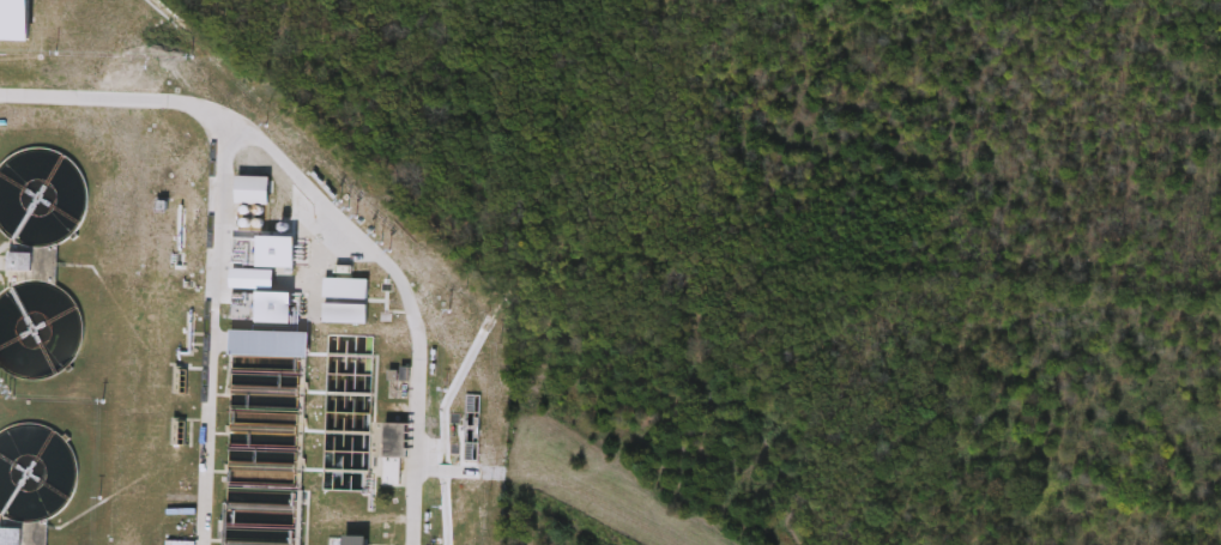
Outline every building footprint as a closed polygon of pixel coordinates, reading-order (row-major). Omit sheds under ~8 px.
[(34,256),(11,256),(11,276),(27,276),(27,285),(57,285),(58,251),(34,250),(34,256)] [(386,461),(386,426),(409,426),(409,461),(386,461)]
